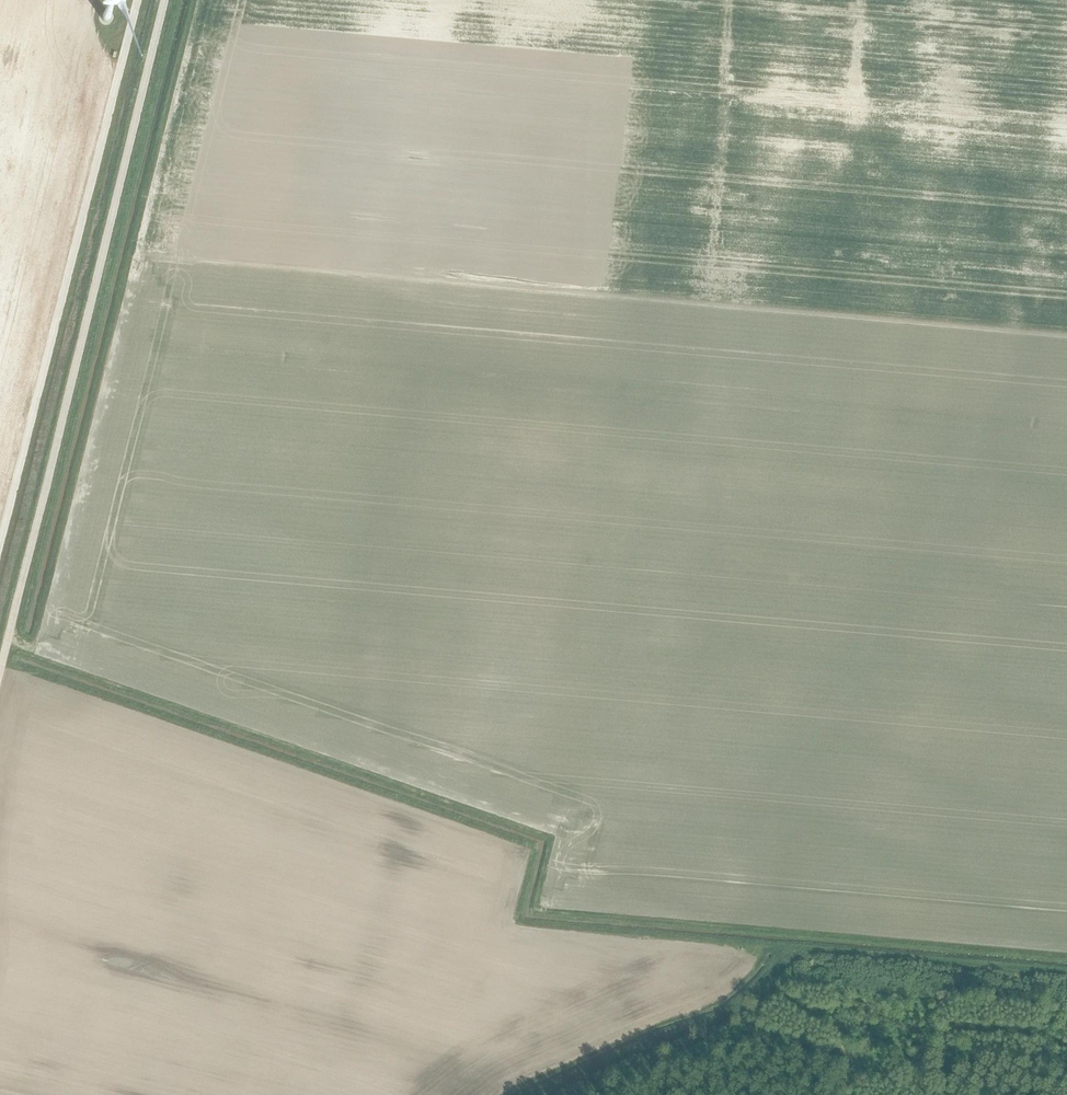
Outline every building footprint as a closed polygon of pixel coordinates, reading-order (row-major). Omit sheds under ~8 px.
[(111,18),(111,17),(111,16),(111,15),(110,15),(110,14),(109,14),(108,14),(108,13),(107,13),(106,13),(105,13),(105,14),(104,14),(103,14),(103,15),(102,15),(102,16),(102,17),(102,18),(102,19),(102,20),(103,21),(103,22),(104,22),(105,22),(105,23),(106,23),(107,23),(108,23),(109,22),(110,22),(110,21),(111,21),(111,20),(111,19),(111,18)]
